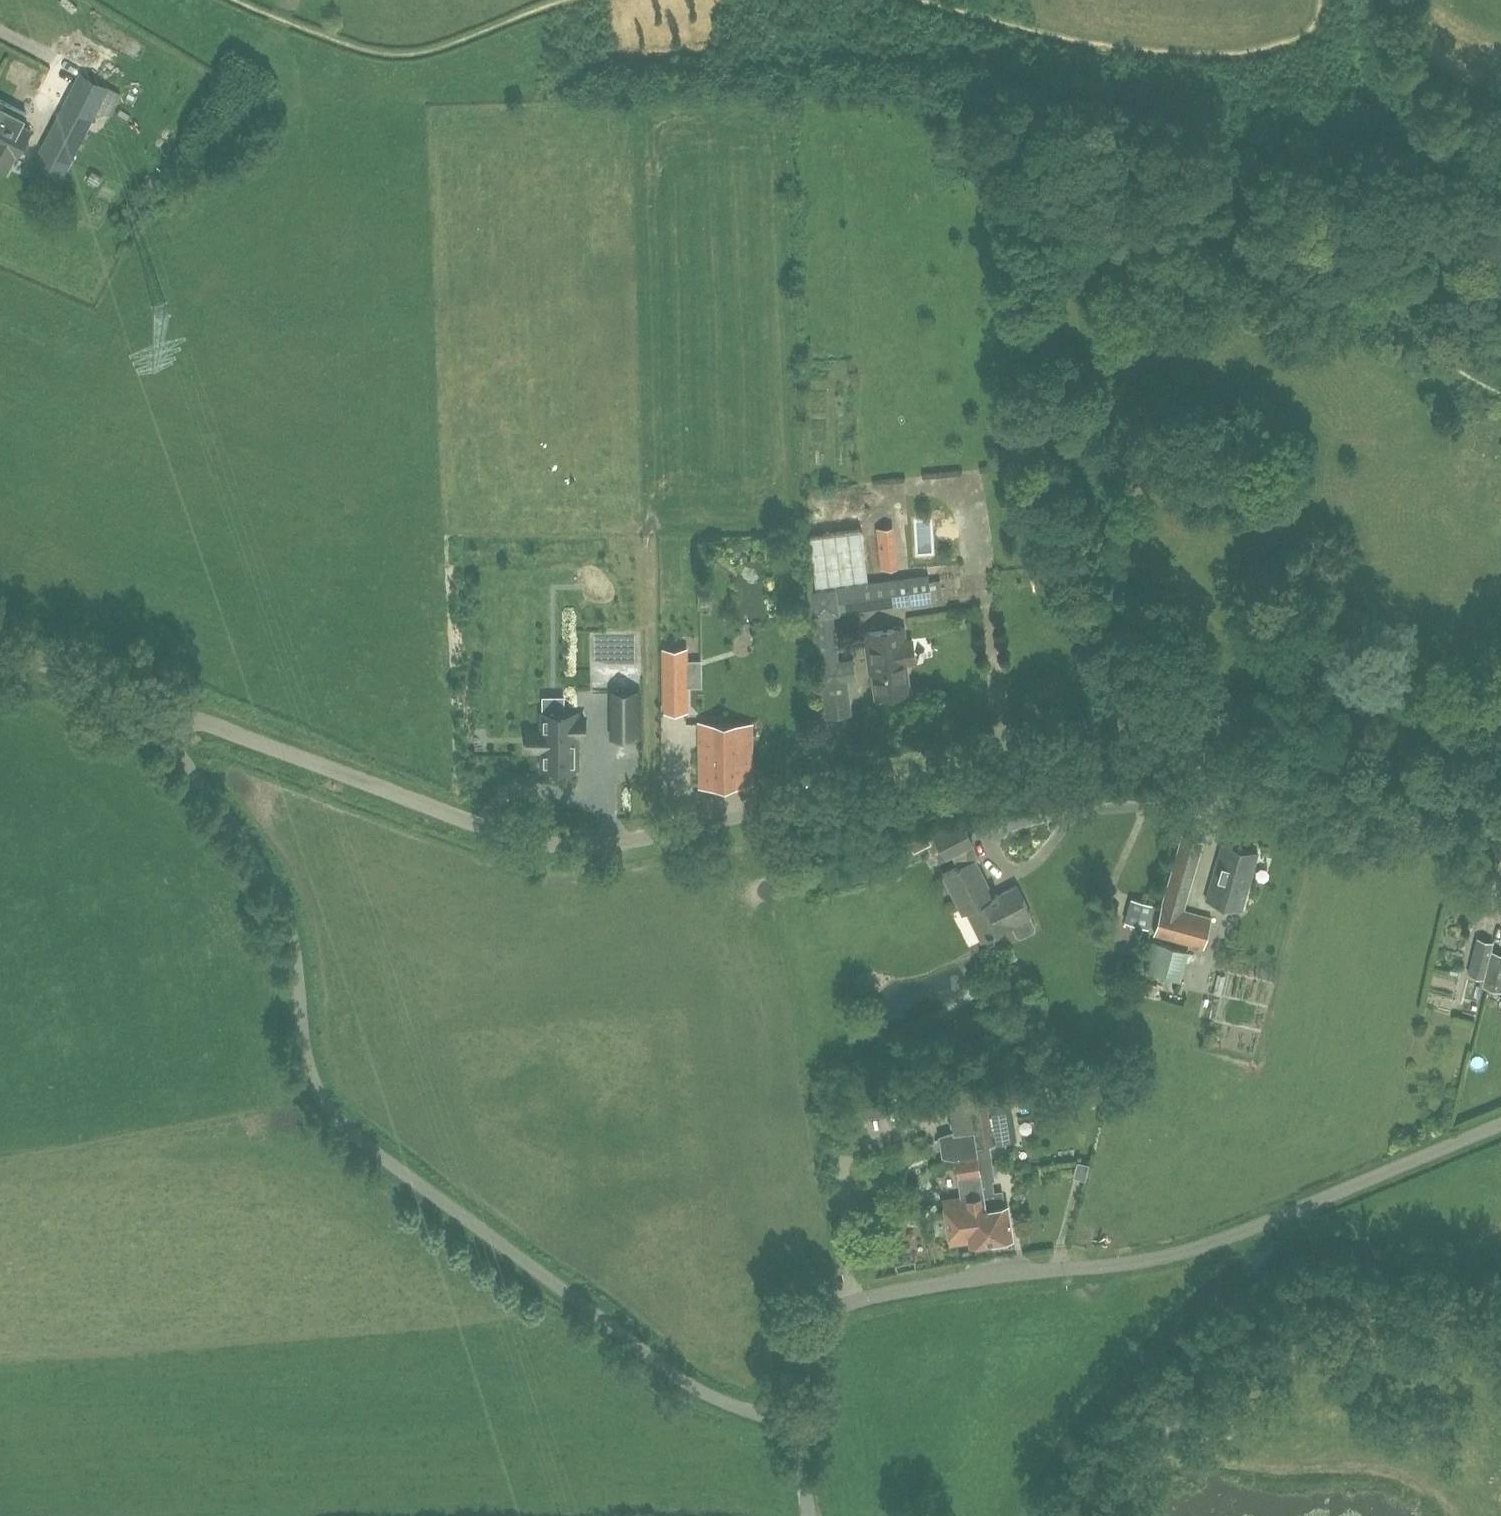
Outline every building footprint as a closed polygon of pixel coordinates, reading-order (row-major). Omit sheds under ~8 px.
[(84,105),(119,121),(135,88),(100,72),(84,105)] [(6,173),(16,154),(18,155),(31,131),(20,125),(26,113),(0,99),(0,170),(6,173)] [(63,106),(38,155),(56,164),(48,179),(58,185),(92,120),(63,106)] [(867,579),(861,529),(810,535),(817,585),(867,579)] [(920,532),(899,532),(899,574),(920,574),(920,532)] [(897,567),(896,555),(880,557),(882,569),(897,567)] [(840,666),(833,612),(839,612),(838,610),(911,601),(911,602),(932,599),(928,574),(810,590),(827,722),(852,719),(848,687),(856,686),(854,664),(840,666)] [(758,581),(758,627),(769,627),(769,581),(758,581)] [(872,662),(877,697),(883,696),(883,700),(904,697),(903,693),(909,692),(905,662),(915,661),(912,640),(906,640),(904,627),(865,633),(869,663),(872,662)] [(686,661),(665,662),(665,686),(686,686),(686,661)] [(638,690),(612,690),(613,736),(639,736),(638,690)] [(578,716),(578,712),(542,712),(542,729),(528,729),(528,750),(542,750),(542,767),(565,767),(565,769),(570,769),(569,767),(578,767),(578,737),(585,737),(585,716),(578,716)] [(700,786),(753,782),(752,724),(699,723),(700,786)] [(951,855),(957,868),(944,875),(963,913),(967,912),(982,941),(988,939),(989,940),(995,936),(994,935),(1012,926),(1018,938),(1037,929),(1030,915),(1031,914),(1016,885),(997,895),(996,894),(992,896),(974,861),(978,858),(971,844),(973,843),(961,821),(934,834),(947,857),(951,855)] [(1203,842),(1182,836),(1171,874),(1155,934),(1203,948),(1212,919),(1183,910),(1193,874),(1203,842)] [(913,854),(931,845),(927,838),(910,846),(913,854)] [(1214,875),(1207,899),(1243,910),(1252,874),(1258,853),(1223,843),(1214,875)] [(1154,906),(1130,899),(1124,923),(1148,929),(1154,906)] [(1492,951),(1494,942),(1476,938),(1468,974),(1483,979),(1481,987),(1500,991),(1500,953),(1492,951)] [(1182,980),(1190,950),(1153,940),(1144,970),(1182,980)] [(973,1129),(969,1098),(967,1082),(945,1085),(952,1131),(973,1129)] [(991,1241),(1012,1238),(1007,1205),(1004,1206),(1002,1192),(994,1193),(992,1180),(994,1180),(993,1175),(997,1174),(995,1164),(992,1164),(989,1146),(981,1096),(969,1098),(973,1129),(975,1142),(977,1148),(991,1241)] [(998,1144),(1009,1142),(1003,1103),(992,1104),(998,1144)] [(970,1243),(970,1244),(991,1241),(977,1148),(975,1142),(956,1145),(958,1159),(957,1159),(962,1193),(965,1193),(966,1195),(943,1198),(950,1246),(970,1243)]
